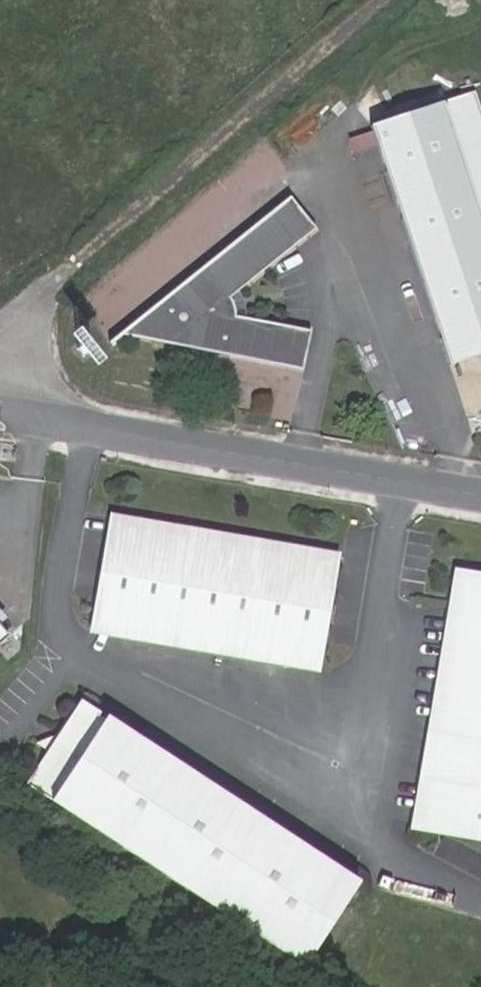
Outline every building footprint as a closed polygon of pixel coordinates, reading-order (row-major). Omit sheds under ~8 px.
[(471,97),(371,129),(448,365),(480,354),(480,127),(471,97)] [(226,299),(310,231),(284,200),(118,330),(292,365),(299,328),(227,313),(226,299)] [(345,548),(118,513),(99,637),(326,672),(345,548)] [(458,566),(418,827),(480,837),(480,569),(458,566)] [(86,699),(32,783),(53,796),(54,794),(58,797),(57,799),(309,962),(363,878),(111,715),(110,717),(106,715),(107,712),(86,699)]
